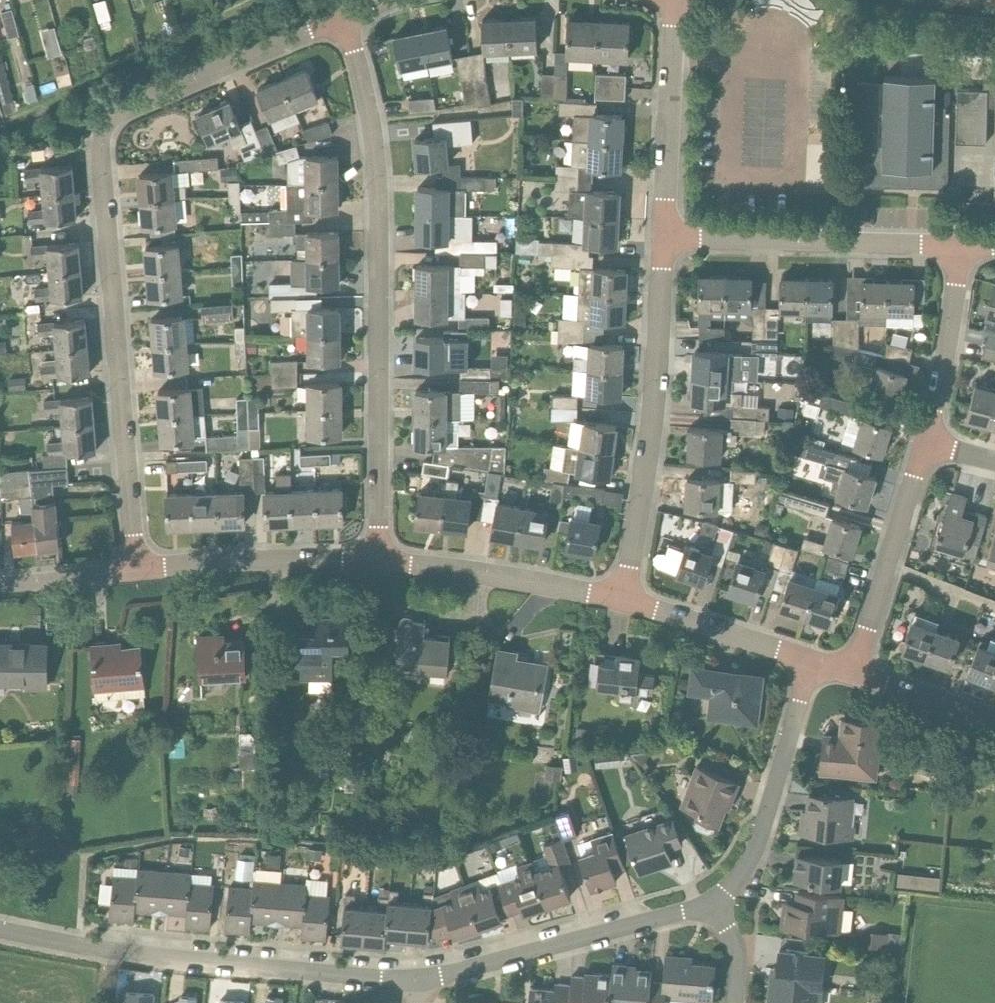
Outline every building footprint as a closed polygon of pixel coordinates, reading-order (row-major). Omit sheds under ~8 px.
[(165,0),(162,0),(154,3),(157,13),(168,9),(165,0)] [(11,35),(21,32),(15,8),(5,10),(11,35)] [(509,52),(537,50),(535,17),(534,17),(534,18),(508,19),(509,52)] [(484,20),(483,20),(485,53),(509,52),(508,19),(484,20)] [(569,19),(567,52),(567,56),(599,58),(600,21),(599,21),(570,20),(570,19),(569,19)] [(600,21),(599,58),(627,59),(629,23),(628,23),(600,21)] [(421,32),(428,63),(453,58),(446,26),(445,27),(421,32)] [(401,69),(428,63),(421,32),(396,37),(396,36),(395,36),(401,69)] [(97,48),(97,42),(94,39),(93,36),(84,38),(85,42),(84,47),(88,50),(97,48)] [(49,60),(63,56),(61,47),(47,51),(49,60)] [(470,55),(474,83),(487,81),(486,72),(484,53),(470,55)] [(457,58),(462,85),(474,83),(470,55),(457,58)] [(12,101),(14,101),(3,62),(0,63),(0,94),(3,104),(12,101)] [(294,108),(318,98),(316,93),(316,92),(314,89),(315,89),(314,88),(306,70),(281,81),(294,108)] [(627,75),(607,74),(596,73),(595,98),(605,99),(625,100),(627,75)] [(541,99),(554,100),(555,74),(542,74),(541,99)] [(554,100),(567,100),(567,98),(568,75),(567,75),(555,74),(554,100)] [(950,108),(935,107),(935,78),(885,77),(884,84),(858,83),(856,137),(856,147),(855,186),(947,189),(950,108)] [(300,121),(294,108),(281,81),(258,90),(275,132),(300,121)] [(474,83),(477,101),(477,103),(478,103),(478,107),(491,105),(488,85),(487,81),(474,83)] [(25,85),(29,102),(38,100),(34,83),(25,85)] [(477,103),(477,101),(474,83),(462,85),(465,105),(477,103)] [(984,83),(984,90),(957,89),(956,142),(986,143),(987,106),(994,107),(994,83),(984,83)] [(410,113),(436,111),(435,98),(409,100),(410,113)] [(512,98),(513,116),(523,116),(523,98),(512,98)] [(15,111),(12,101),(3,104),(5,113),(15,111)] [(251,120),(239,124),(230,102),(199,115),(210,143),(228,135),(234,148),(239,146),(245,162),(266,155),(256,131),(255,131),(251,120)] [(560,102),(559,114),(574,115),(573,140),(590,141),(590,140),(621,142),(622,117),(597,115),(597,104),(560,102)] [(473,143),(473,139),(471,119),(433,123),(433,124),(438,123),(439,138),(415,140),(418,168),(445,166),(445,177),(460,177),(460,164),(449,165),(447,146),(473,143)] [(309,142),(313,141),(333,135),(329,122),(303,130),(309,142)] [(276,152),(277,151),(267,126),(256,131),(266,155),(276,152)] [(620,170),(621,142),(590,140),(590,141),(573,140),(571,166),(557,165),(556,178),(593,180),(593,169),(620,170)] [(277,151),(276,152),(279,164),(300,158),(297,146),(277,151)] [(199,158),(200,170),(218,169),(218,157),(199,158)] [(305,157),(305,183),(337,182),(337,157),(305,157)] [(176,172),(200,170),(199,158),(175,160),(176,172)] [(46,195),(75,192),(72,166),(25,170),(26,181),(45,179),(46,195)] [(238,168),(221,169),(221,182),(238,181),(238,168)] [(186,185),(171,186),(170,173),(140,176),(142,202),(173,199),(187,198),(186,185)] [(445,177),(445,189),(418,188),(418,214),(465,214),(466,190),(486,190),(486,178),(460,177),(445,177)] [(592,192),(593,180),(556,178),(555,190),(570,191),(568,217),(586,218),(617,219),(618,193),(592,192)] [(234,195),(240,194),(239,182),(229,182),(230,200),(234,200),(234,195)] [(305,183),(305,184),(286,184),(286,185),(281,185),(281,210),(269,210),(269,212),(241,213),(242,223),(270,222),(295,222),(314,222),(314,210),(338,209),(337,182),(305,183)] [(28,212),(29,223),(77,219),(75,192),(46,195),(47,210),(28,212)] [(230,200),(230,213),(241,213),(240,194),(234,195),(234,200),(230,200)] [(144,227),(175,224),(173,199),(142,202),(144,227)] [(465,216),(465,214),(418,214),(417,241),(447,241),(447,253),(485,254),(497,254),(497,242),(460,241),(460,233),(461,233),(461,216),(465,216)] [(616,246),(617,219),(586,218),(585,245),(616,246)] [(270,235),(295,235),(295,222),(270,222),(270,235)] [(308,260),(339,261),(338,233),(308,233),(308,259),(308,260)] [(577,256),(578,244),(539,242),(539,253),(577,256)] [(51,272),(81,270),(79,243),(31,247),(32,259),(50,258),(51,272)] [(194,259),(178,260),(176,245),(146,248),(148,273),(179,271),(195,269),(194,259)] [(497,254),(485,254),(447,253),(447,254),(462,254),(461,266),(417,266),(417,292),(461,292),(461,267),(497,268),(497,254)] [(593,256),(577,256),(539,253),(538,254),(552,255),(551,268),(580,269),(578,295),(625,298),(626,271),(593,269),(593,256)] [(232,266),(243,266),(242,254),(231,255),(232,266)] [(339,285),(339,261),(308,260),(308,259),(291,260),(291,283),(270,284),(270,297),(315,297),(315,286),(339,285)] [(243,266),(232,266),(232,285),(243,285),(243,266)] [(34,289),(35,300),(83,296),(81,270),(51,272),(52,287),(34,289)] [(150,299),(181,297),(179,271),(148,273),(150,299)] [(725,308),(726,278),(700,277),(699,328),(699,341),(724,342),(725,329),(710,328),(711,308),(725,308)] [(766,308),(751,307),(752,278),(726,278),(725,308),(740,309),(740,318),(744,318),(744,323),(752,324),(752,343),(764,344),(766,308)] [(807,310),(808,279),(781,279),(781,308),(766,308),(764,344),(778,344),(778,319),(781,319),(781,310),(806,310),(807,310)] [(808,279),(807,310),(806,310),(806,313),(832,314),(833,280),(808,279)] [(887,326),(889,282),(862,281),(862,320),(846,320),(845,348),(877,355),(859,350),(859,325),(887,326)] [(913,326),(913,313),(914,282),(889,282),(887,326),(913,326)] [(417,292),(417,318),(448,318),(448,292),(417,292)] [(623,322),(625,298),(578,295),(577,319),(559,318),(558,332),(603,335),(604,321),(623,322)] [(339,309),(309,309),(309,308),(297,308),(296,298),(315,297),(270,297),(270,298),(272,298),(271,310),(292,310),(292,335),(309,335),(340,335),(339,309)] [(500,315),(512,315),(512,298),(500,298),(500,315)] [(202,305),(203,322),(234,320),(233,302),(202,305)] [(514,327),(526,328),(527,315),(515,315),(514,327)] [(155,348),(185,345),(182,317),(152,320),(155,348)] [(457,329),(457,331),(469,331),(489,331),(489,329),(489,318),(465,318),(457,317),(457,318),(457,329)] [(845,348),(846,320),(834,319),(833,345),(834,345),(845,348)] [(38,324),(39,334),(55,333),(57,350),(88,347),(85,320),(38,324)] [(552,331),(557,332),(557,322),(549,322),(549,331),(552,331)] [(235,328),(235,341),(245,341),(244,328),(235,328)] [(416,338),(416,368),(456,368),(457,349),(468,350),(469,331),(457,331),(443,331),(443,338),(416,338)] [(989,331),(985,348),(994,350),(994,333),(989,331)] [(603,345),(603,335),(558,332),(557,344),(592,345),(592,359),(575,358),(574,370),(591,371),(591,372),(621,374),(622,346),(603,345)] [(309,335),(310,362),(340,361),(340,335),(309,335)] [(235,341),(236,357),(245,357),(245,341),(235,341)] [(247,353),(256,353),(256,341),(246,341),(247,353)] [(778,344),(764,344),(752,343),(752,355),(777,355),(778,344)] [(157,371),(187,368),(185,345),(155,348),(157,371)] [(877,355),(845,348),(834,345),(833,345),(831,357),(855,363),(852,376),(874,382),(870,396),(898,404),(906,375),(878,367),(878,368),(874,367),(877,355)] [(912,351),(893,346),(888,345),(885,357),(909,363),(912,351)] [(40,367),(41,378),(90,373),(88,347),(57,350),(58,366),(40,367)] [(985,348),(981,359),(994,363),(994,350),(985,348)] [(695,352),(694,377),(728,380),(729,366),(737,367),(738,355),(695,352)] [(272,373),(298,372),(298,360),(272,361),(272,373)] [(468,367),(468,368),(462,368),(462,379),(498,380),(498,378),(510,378),(510,367),(468,367)] [(272,387),(298,387),(298,372),(272,373),(272,387)] [(620,398),(621,374),(591,372),(590,397),(620,398)] [(8,379),(10,391),(27,389),(25,377),(8,379)] [(731,392),(732,381),(694,377),(692,403),(731,406),(730,420),(756,421),(756,420),(769,420),(770,408),(742,406),(742,393),(731,392)] [(498,393),(498,380),(462,379),(462,392),(416,391),(416,420),(447,420),(461,420),(462,393),(498,393)] [(310,409),(341,409),(340,384),(309,384),(310,409)] [(994,408),(994,390),(975,385),(966,420),(967,420),(968,420),(990,426),(994,408)] [(160,417),(190,415),(188,388),(158,391),(160,417)] [(808,402),(804,414),(817,418),(821,406),(829,409),(833,396),(812,390),(811,391),(808,402)] [(506,420),(507,395),(497,394),(496,420),(506,420)] [(577,411),(578,396),(553,395),(552,409),(577,411)] [(855,403),(833,396),(829,409),(852,416),(855,403)] [(62,427),(95,424),(92,397),(43,402),(44,412),(61,410),(62,427)] [(248,399),(248,414),(259,414),(259,398),(248,399)] [(237,399),(237,414),(248,414),(248,399),(237,399)] [(777,418),(794,419),(794,409),(778,408),(777,418)] [(310,409),(311,436),(341,435),(341,409),(310,409)] [(577,421),(577,411),(552,409),(552,420),(577,421)] [(238,436),(238,450),(249,450),(248,429),(248,414),(237,414),(238,436)] [(248,414),(248,429),(259,429),(259,414),(248,414)] [(163,443),(193,440),(190,415),(160,417),(163,443)] [(865,419),(857,447),(882,455),(891,427),(865,419)] [(435,447),(433,463),(449,466),(489,472),(489,470),(505,472),(506,447),(458,447),(458,431),(448,431),(447,420),(416,420),(416,447),(435,447)] [(690,428),(689,458),(720,459),(720,444),(736,445),(737,435),(755,436),(755,434),(765,434),(765,422),(756,421),(730,420),(730,430),(690,428)] [(782,435),(792,437),(794,421),(783,420),(782,435)] [(582,447),(613,452),(616,427),(585,423),(582,447)] [(49,455),(42,455),(44,468),(68,466),(67,453),(97,451),(95,424),(62,427),(64,442),(48,443),(49,455)] [(207,451),(238,450),(238,436),(207,437),(206,437),(207,451)] [(837,497),(867,506),(875,478),(848,469),(852,458),(808,444),(804,457),(828,464),(824,478),(841,483),(837,494),(837,497)] [(582,447),(582,448),(566,446),(562,470),(545,468),(543,478),(567,482),(568,483),(570,472),(578,473),(578,474),(609,478),(613,452),(582,447)] [(317,455),(317,465),(331,465),(330,454),(317,455)] [(301,466),(317,465),(317,455),(300,456),(301,466)] [(254,458),(254,474),(265,473),(266,472),(265,457),(254,458)] [(240,489),(255,489),(254,474),(254,458),(239,458),(240,489)] [(172,472),(187,472),(186,461),(166,462),(166,473),(172,472)] [(187,472),(207,471),(206,461),(186,461),(187,472)] [(442,477),(447,478),(449,466),(433,463),(424,462),(422,474),(442,477)] [(30,470),(31,486),(33,486),(44,485),(53,484),(69,483),(69,480),(68,466),(44,468),(32,469),(32,470),(30,470)] [(29,469),(1,472),(1,501),(20,499),(23,521),(12,523),(15,551),(38,549),(35,504),(34,498),(32,498),(31,486),(30,470),(29,470),(29,469)] [(737,482),(756,483),(756,476),(757,470),(732,469),(731,482),(737,482)] [(489,472),(486,492),(486,497),(497,499),(502,474),(505,475),(505,472),(489,470),(489,472)] [(292,523),(291,492),(291,475),(277,476),(278,492),(265,492),(266,524),(292,523)] [(564,497),(567,482),(543,478),(543,480),(553,482),(549,507),(561,509),(564,497)] [(686,508),(716,510),(718,481),(688,479),(686,508)] [(447,481),(445,496),(446,496),(441,527),(466,530),(465,531),(467,531),(468,519),(481,520),(484,497),(486,497),(486,492),(473,490),(471,497),(458,495),(460,482),(447,481)] [(568,484),(568,483),(567,482),(564,497),(603,503),(605,490),(568,484)] [(317,491),(318,522),(343,521),(342,490),(317,491)] [(797,507),(800,495),(785,491),(782,490),(776,511),(781,513),(784,504),(797,507)] [(292,523),(318,522),(317,491),(291,492),(292,523)] [(446,496),(445,496),(419,492),(415,524),(419,525),(441,527),(446,496)] [(218,494),(218,525),(245,524),(244,493),(218,494)] [(168,527),(190,526),(189,494),(167,495),(168,527)] [(190,526),(218,525),(218,494),(189,494),(190,526)] [(966,498),(952,494),(941,533),(939,533),(935,545),(976,557),(987,517),(974,513),(972,519),(960,516),(966,498)] [(830,504),(800,495),(797,507),(826,516),(830,504)] [(35,504),(38,549),(60,546),(57,518),(56,503),(45,504),(35,504)] [(519,540),(523,508),(497,503),(491,535),(493,535),(519,540)] [(542,544),(548,512),(523,508),(519,540),(541,544),(542,544)] [(600,522),(572,517),(566,549),(567,549),(593,553),(593,554),(594,554),(600,522)] [(833,518),(823,554),(848,562),(851,555),(852,555),(860,527),(833,518)] [(701,535),(714,539),(718,525),(704,521),(701,535)] [(754,534),(767,537),(770,525),(762,523),(756,527),(754,534)] [(702,583),(703,583),(709,564),(721,568),(734,531),(721,526),(714,548),(712,554),(686,545),(684,551),(676,574),(677,575),(677,574),(702,583)] [(986,564),(994,566),(994,534),(986,564)] [(801,548),(815,552),(817,542),(816,541),(804,538),(801,548)] [(737,564),(728,592),(729,592),(754,600),(753,600),(755,600),(757,592),(770,596),(773,588),(779,569),(786,545),(774,541),(766,565),(764,571),(738,562),(737,564)] [(790,578),(793,570),(799,550),(786,545),(779,569),(773,588),(785,593),(780,609),(781,609),(804,616),(814,586),(790,578)] [(726,560),(737,564),(738,562),(740,556),(729,552),(726,560)] [(848,562),(823,554),(816,577),(842,585),(849,563),(848,562)] [(828,624),(829,625),(839,594),(814,586),(804,616),(828,624)] [(902,650),(926,658),(939,621),(915,613),(902,650)] [(332,653),(349,653),(350,616),(315,615),(315,632),(297,632),(296,668),(301,668),(301,683),(332,683),(332,653)] [(447,679),(450,650),(450,638),(449,638),(448,653),(440,652),(441,642),(424,640),(426,623),(413,622),(413,619),(411,617),(405,616),(402,618),(402,621),(400,621),(394,674),(447,679)] [(936,629),(939,621),(926,658),(949,667),(959,637),(936,629)] [(201,679),(245,679),(243,641),(217,642),(217,636),(199,637),(201,679)] [(987,649),(978,646),(968,674),(990,682),(994,670),(994,638),(992,637),(987,649)] [(46,689),(47,644),(0,643),(0,685),(25,685),(25,689),(46,689)] [(96,692),(143,688),(140,647),(114,650),(113,643),(92,645),(96,692)] [(489,703),(539,709),(547,666),(517,660),(518,653),(499,650),(489,703)] [(636,692),(653,693),(655,676),(639,674),(641,659),(605,655),(604,663),(600,663),(597,689),(615,690),(614,697),(635,699),(636,692)] [(738,675),(731,674),(694,669),(691,692),(713,694),(711,708),(739,711),(737,721),(756,723),(760,688),(737,685),(738,675)] [(678,688),(687,689),(688,679),(679,678),(678,688)] [(879,752),(875,752),(878,724),(842,720),(840,736),(824,734),(820,773),(861,777),(877,779),(879,752)] [(576,740),(589,741),(590,730),(577,728),(576,740)] [(67,739),(64,782),(67,783),(78,783),(81,739),(67,739)] [(641,766),(646,763),(648,756),(647,751),(631,753),(640,766),(641,766)] [(608,767),(607,754),(595,755),(596,769),(608,767)] [(577,770),(575,756),(563,758),(566,772),(577,770)] [(544,780),(561,781),(562,767),(546,765),(544,780)] [(700,816),(699,820),(717,827),(725,806),(723,806),(726,800),(730,801),(738,782),(697,767),(682,809),(700,816)] [(902,788),(902,782),(899,779),(894,778),(890,781),(889,786),(893,790),(898,791),(902,788)] [(862,780),(862,788),(872,789),(873,782),(862,780)] [(809,794),(806,823),(802,823),(800,833),(820,836),(853,839),(855,827),(840,825),(843,798),(809,794)] [(944,804),(942,801),(937,800),(933,804),(933,808),(936,811),(941,812),(944,808),(944,804)] [(562,841),(563,840),(577,836),(568,810),(557,814),(556,821),(558,826),(561,836),(562,841)] [(615,839),(624,865),(636,861),(640,874),(672,863),(667,849),(681,844),(673,818),(615,839)] [(551,828),(554,839),(561,836),(558,826),(551,828)] [(594,852),(581,857),(592,890),(617,882),(613,870),(624,867),(624,865),(615,839),(613,832),(590,840),(594,852)] [(562,841),(561,836),(554,839),(554,840),(543,845),(551,867),(534,873),(535,875),(545,906),(571,897),(561,869),(572,865),(563,840),(562,841)] [(492,850),(499,848),(497,840),(490,843),(492,850)] [(178,856),(190,857),(192,847),(179,846),(178,856)] [(309,848),(309,857),(309,859),(322,860),(322,849),(309,848)] [(454,863),(455,853),(439,852),(438,861),(454,863)] [(268,866),(280,867),(282,854),(269,853),(268,866)] [(381,862),(393,863),(393,855),(381,854),(381,862)] [(841,886),(844,860),(798,855),(795,881),(841,886)] [(361,869),(369,870),(370,858),(357,857),(356,863),(361,869)] [(237,870),(253,872),(254,860),(238,858),(237,870)] [(125,866),(138,867),(139,860),(125,859),(125,866)] [(509,908),(522,904),(525,913),(545,906),(535,875),(534,873),(531,864),(516,869),(519,878),(501,884),(509,908)] [(161,914),(165,871),(140,868),(138,877),(135,910),(160,912),(160,914),(161,914)] [(187,915),(191,873),(165,871),(161,914),(161,913),(187,915)] [(210,929),(214,885),(192,883),(193,873),(191,873),(187,915),(185,927),(210,929)] [(897,886),(909,888),(910,875),(899,873),(897,886)] [(135,910),(138,877),(114,875),(109,919),(134,922),(135,910)] [(301,938),(326,940),(330,896),(327,896),(328,880),(307,878),(307,885),(306,887),(306,894),(303,926),(301,938)] [(277,925),(281,882),(255,880),(251,921),(276,924),(276,925),(277,925)] [(462,885),(477,929),(501,921),(498,912),(509,908),(501,884),(480,892),(476,880),(462,885)] [(303,926),(306,894),(307,885),(281,882),(277,925),(277,924),(303,926)] [(429,935),(452,928),(455,937),(477,929),(462,885),(449,890),(453,899),(433,906),(429,935)] [(229,887),(225,930),(250,933),(254,889),(229,887)] [(385,946),(386,937),(391,889),(380,889),(378,909),(375,909),(375,911),(366,910),(363,944),(385,946)] [(411,903),(397,902),(398,890),(391,889),(386,937),(407,939),(411,903)] [(844,898),(836,897),(798,892),(797,905),(785,904),(784,915),(790,916),(789,927),(829,932),(839,933),(844,898)] [(423,893),(422,904),(411,903),(407,939),(429,942),(429,935),(433,906),(434,894),(423,893)] [(355,894),(352,894),(346,894),(341,942),(363,944),(366,910),(354,909),(355,894)] [(862,945),(886,948),(887,934),(874,932),(863,937),(862,945)] [(885,961),(881,949),(865,957),(869,969),(885,963),(885,962),(885,961)] [(826,955),(780,950),(777,978),(771,977),(769,993),(767,997),(767,1001),(767,1002),(817,1002),(819,989),(822,989),(826,955)] [(692,1000),(711,1002),(714,967),(681,964),(681,958),(667,956),(664,984),(651,983),(649,1002),(664,1002),(665,997),(692,1000)] [(651,983),(652,972),(627,970),(627,966),(613,965),(612,975),(609,1002),(649,1002),(651,983)] [(571,985),(570,985),(569,1002),(609,1002),(612,975),(594,973),(593,978),(571,976),(571,985)] [(570,985),(555,984),(555,990),(530,988),(529,1002),(569,1002),(570,985)] [(151,994),(133,992),(132,1002),(151,1002),(151,994)] [(238,997),(218,995),(218,1002),(237,1002),(238,997)]
